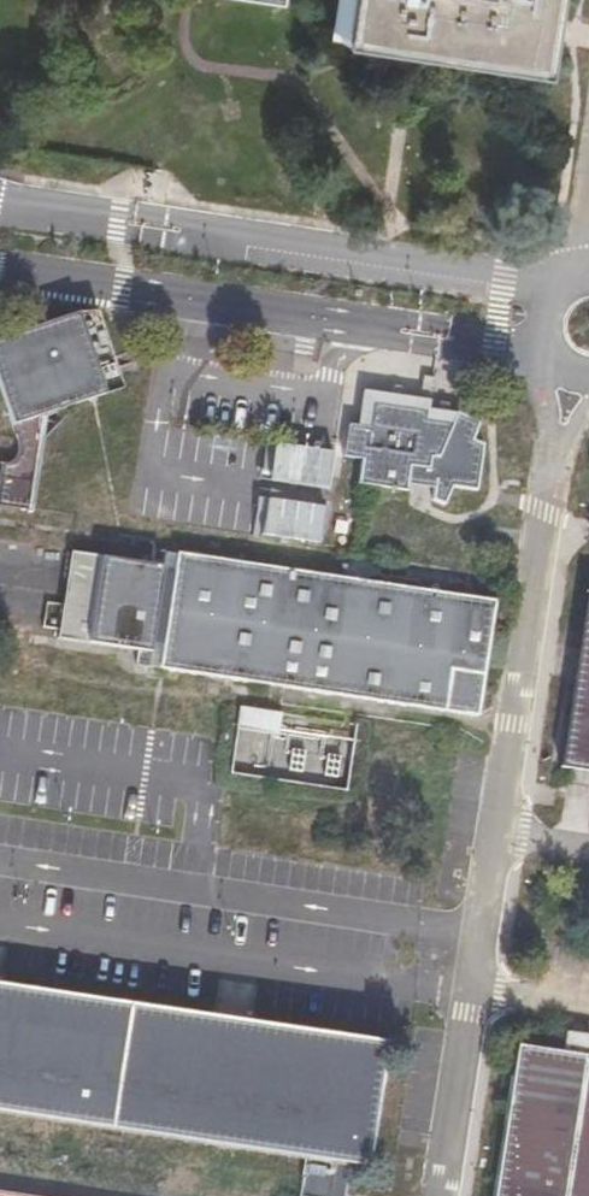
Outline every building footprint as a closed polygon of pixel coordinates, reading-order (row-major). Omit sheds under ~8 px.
[(536,68),(545,0),(336,0),(331,41),(536,68)] [(11,421),(124,388),(100,307),(0,337),(0,386),(11,421)] [(362,457),(359,482),(450,493),(451,486),(479,489),(485,442),(475,440),(479,408),(357,393),(350,456),(362,457)] [(167,562),(70,550),(59,638),(141,648),(138,668),(482,710),(496,593),(168,554),(167,562)] [(371,1158),(387,1034),(0,984),(0,1111),(371,1158)] [(568,1034),(567,1050),(588,1051),(588,1035),(568,1034)] [(495,1195),(588,1195),(588,1053),(513,1044),(495,1195)] [(305,1158),(303,1194),(336,1195),(338,1160),(305,1158)]
